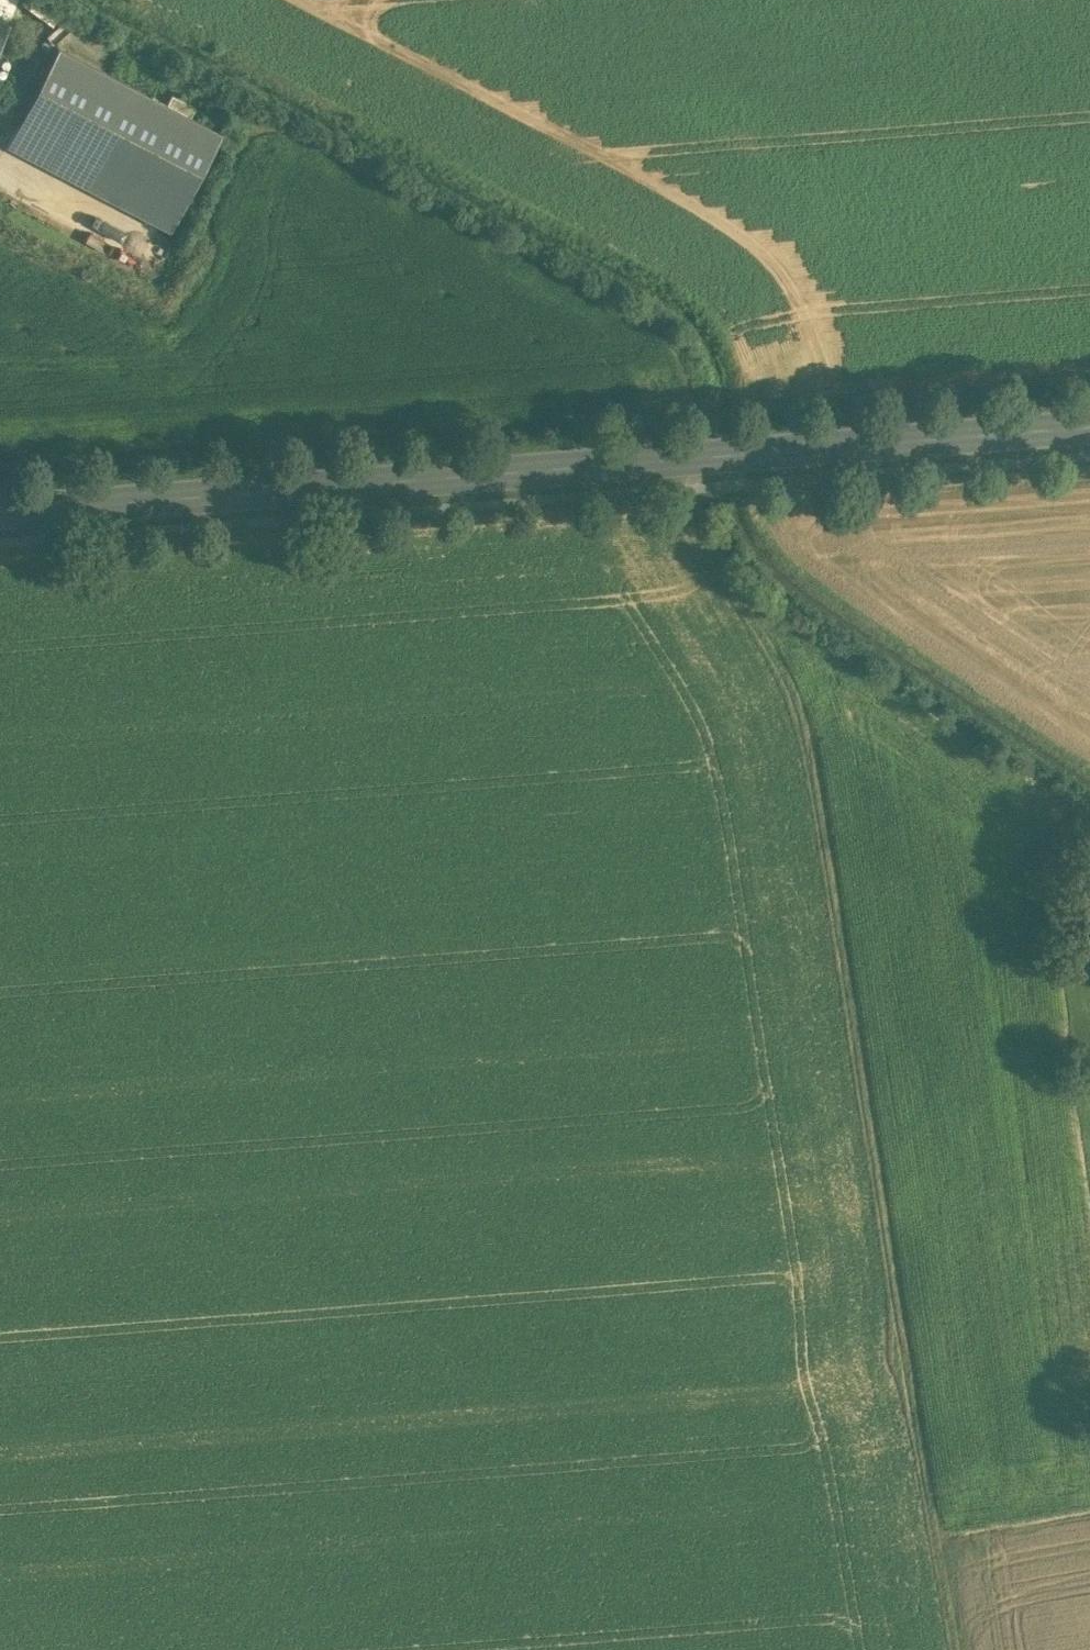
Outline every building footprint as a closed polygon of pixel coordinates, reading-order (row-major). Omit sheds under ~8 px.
[(13,20),(0,15),(0,53),(13,20)] [(221,136),(57,51),(13,136),(177,221),(221,136)]
